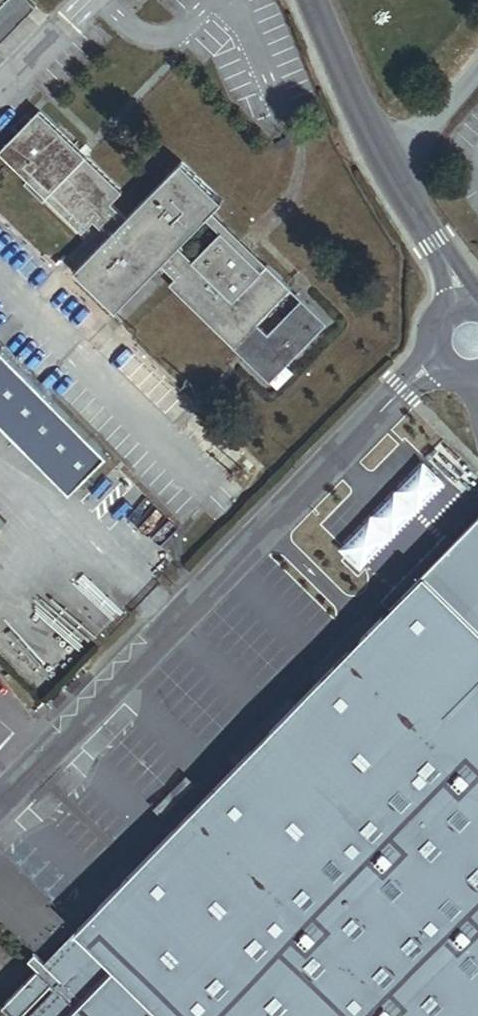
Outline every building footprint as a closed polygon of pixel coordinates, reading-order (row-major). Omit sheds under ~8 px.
[(38,6),(32,0),(0,0),(0,44),(38,6)] [(40,111),(0,151),(0,152),(83,232),(96,219),(111,234),(75,271),(115,311),(161,264),(176,279),(170,285),(270,382),(328,323),(267,265),(262,271),(255,265),(238,264),(239,248),(222,232),(193,260),(179,246),(223,201),(182,162),(127,217),(112,203),(124,191),(40,111)] [(1,347),(0,348),(0,420),(71,492),(109,454),(1,347)] [(423,462),(338,549),(360,571),(445,483),(423,462)] [(62,943),(43,961),(33,952),(27,959),(37,969),(0,1006),(10,1015),(477,1015),(477,516),(62,943)]
